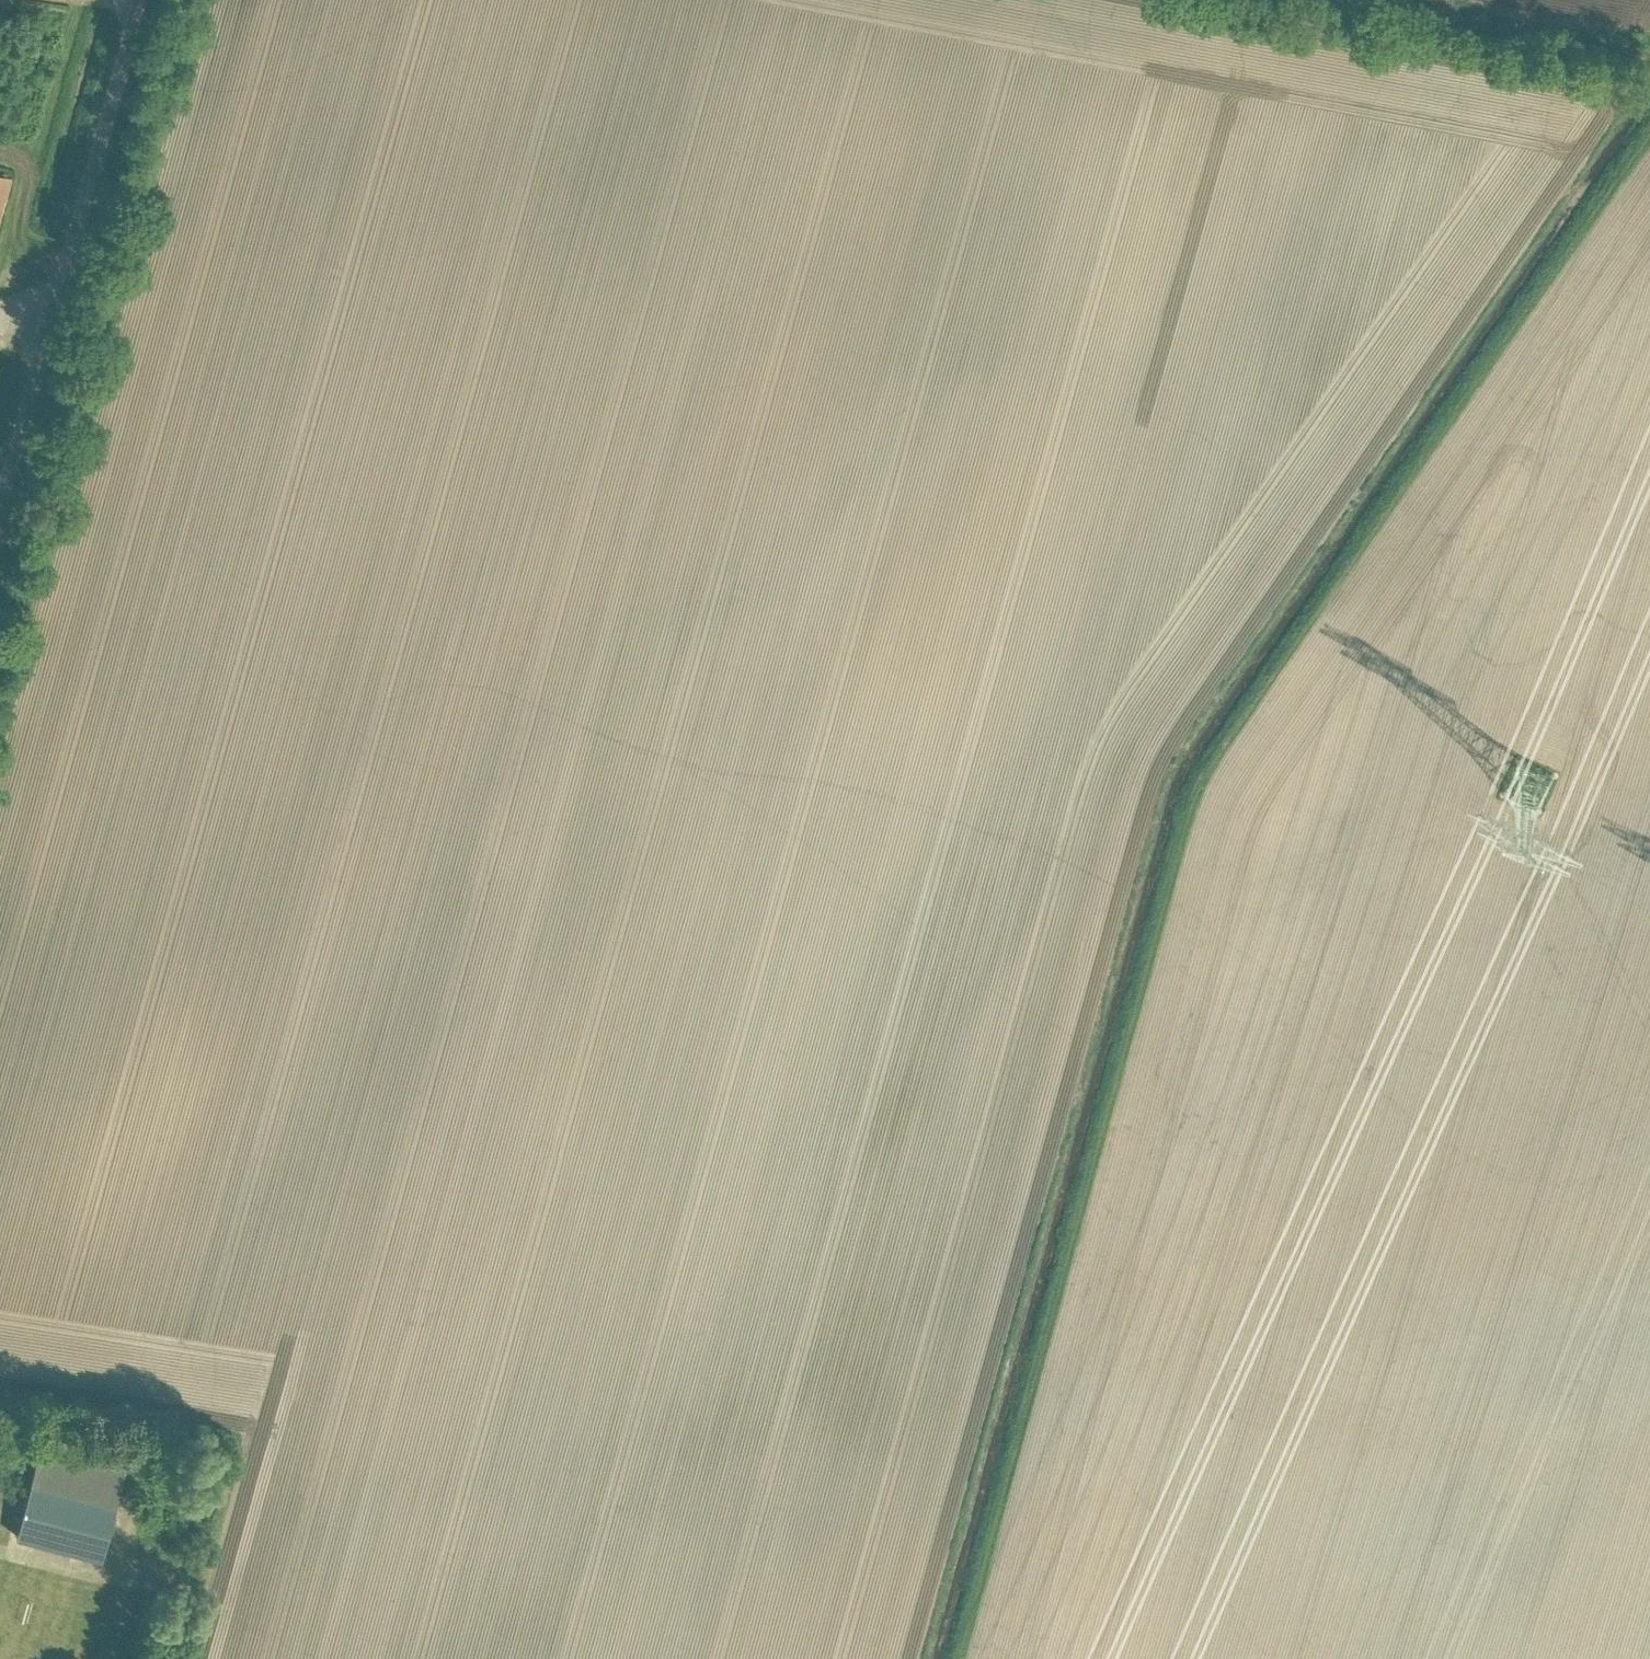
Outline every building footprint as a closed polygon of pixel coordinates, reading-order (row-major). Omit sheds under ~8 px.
[(13,170),(0,166),(0,219),(13,170)] [(104,1550),(130,1451),(39,1428),(27,1475),(0,1468),(0,1523),(104,1550)]
